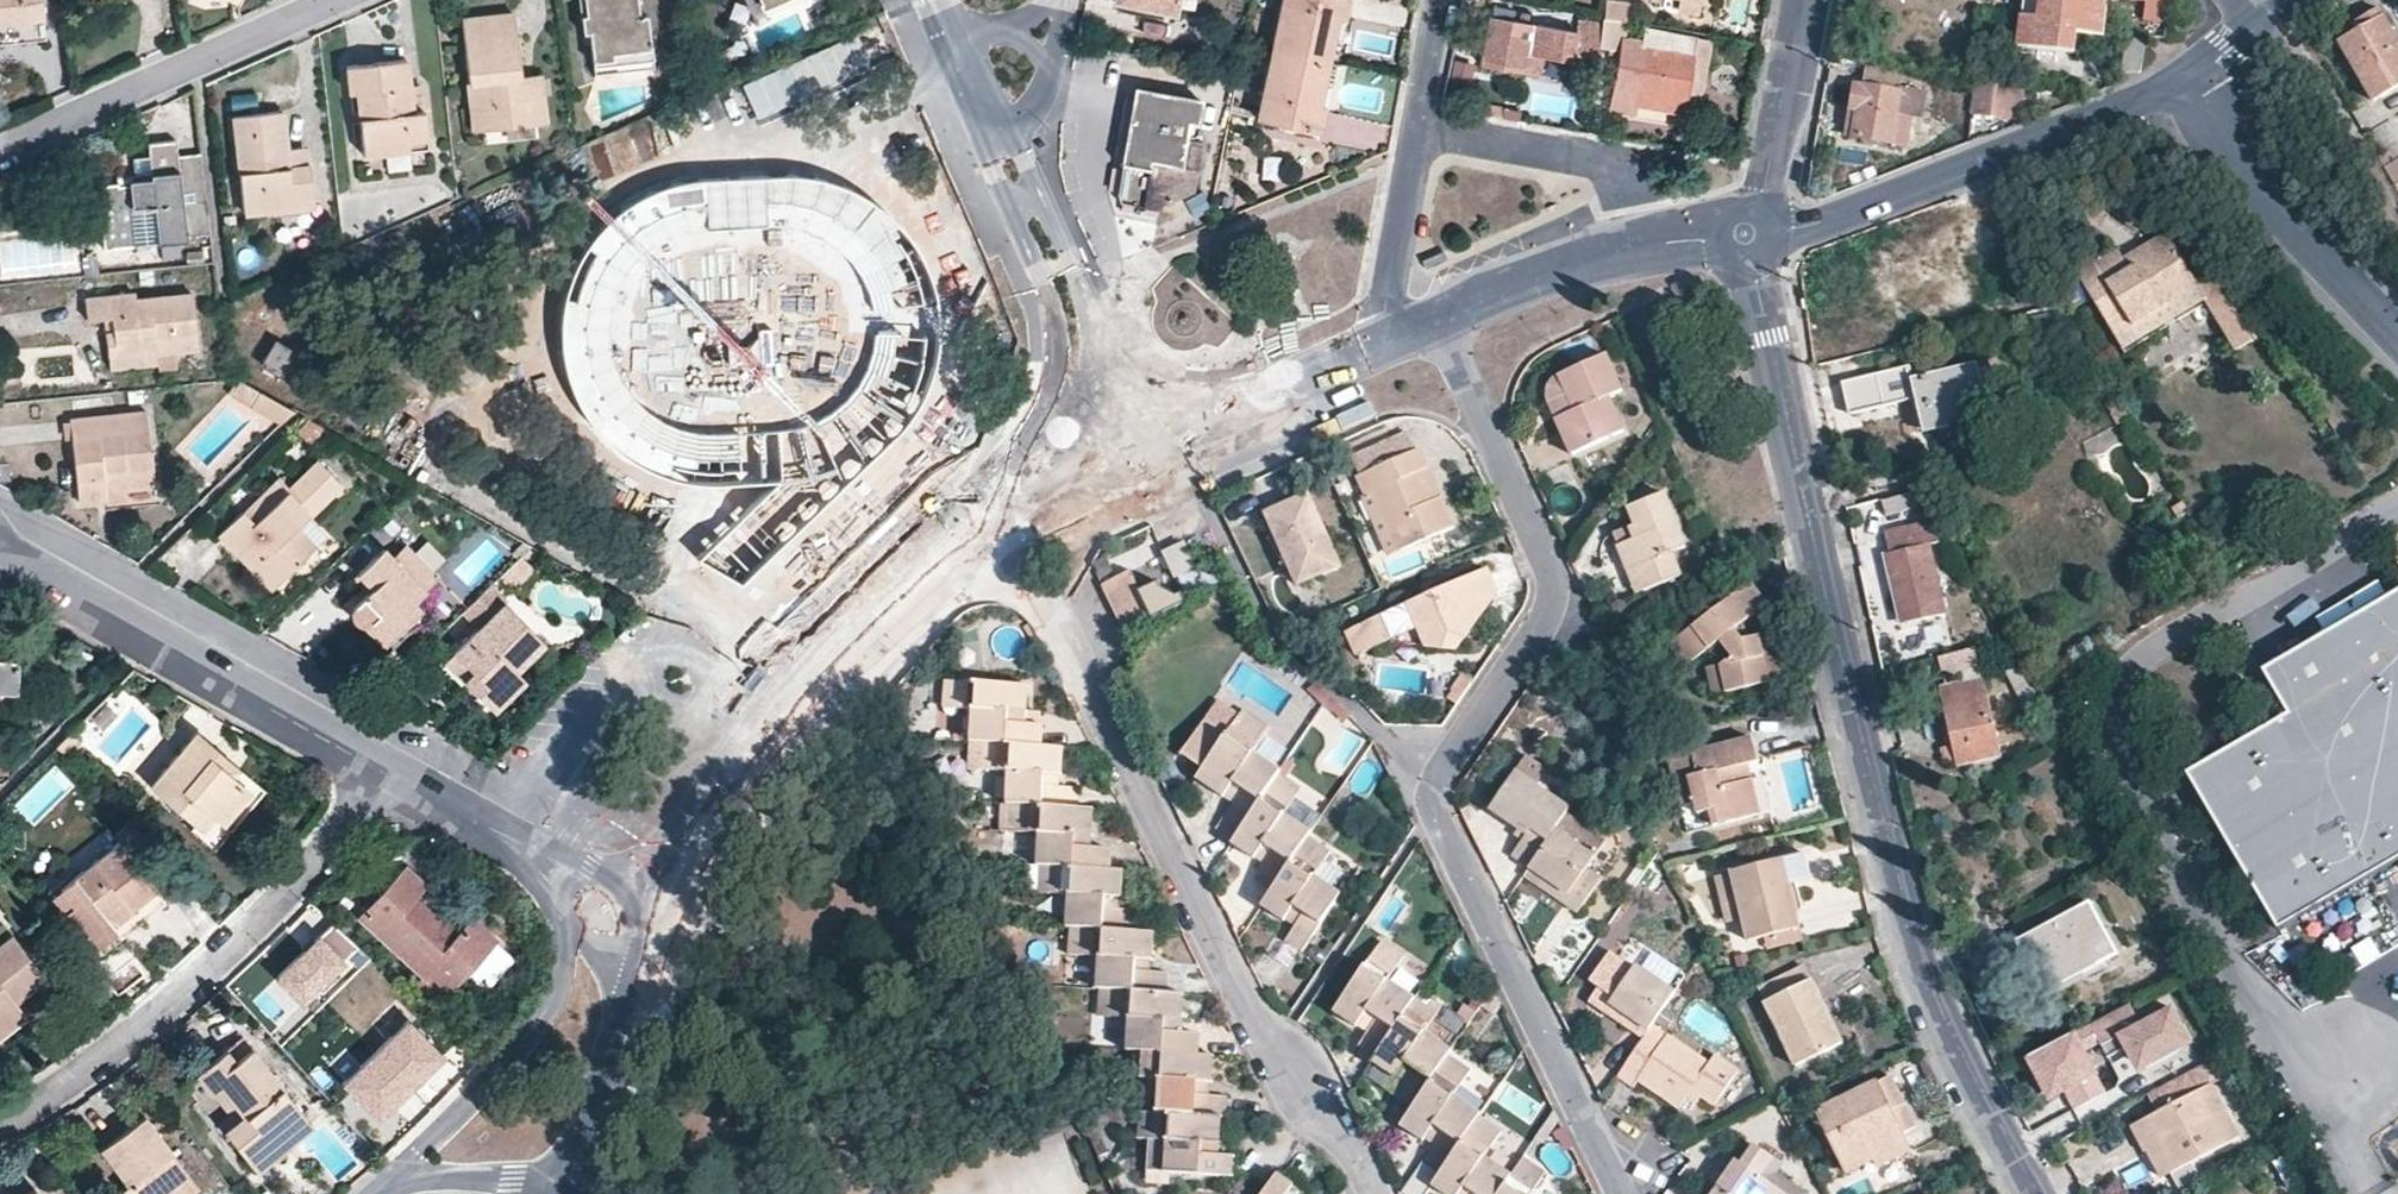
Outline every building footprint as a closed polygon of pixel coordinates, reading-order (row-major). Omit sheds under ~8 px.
[(40,0),(0,0),(0,20),(40,15),(42,15),(40,0)] [(588,14),(582,15),(583,32),(590,32),(593,61),(614,59),(613,54),(651,49),(648,15),(638,16),(636,0),(587,0),(588,14)] [(769,14),(801,0),(763,0),(769,14)] [(840,17),(856,10),(852,0),(840,0),(835,2),(840,17)] [(1173,11),(1176,0),(1125,0),(1125,1),(1173,11)] [(1328,61),(1338,15),(1345,17),(1348,0),(1283,0),(1272,49),(1328,61)] [(2109,0),(2042,0),(2040,19),(2024,18),(2021,48),(2077,54),(2079,34),(2105,36),(2109,0)] [(2040,19),(2042,0),(2025,0),(2024,18),(2040,19)] [(2154,2),(2150,24),(2168,26),(2173,0),(2154,0),(2154,2)] [(2381,10),(2354,25),(2358,32),(2342,42),(2376,100),(2397,87),(2397,39),(2381,10)] [(525,98),(522,75),(516,14),(464,20),(476,129),(546,122),(543,97),(525,98)] [(42,35),(40,15),(0,20),(0,41),(42,35)] [(1482,63),(1540,74),(1544,55),(1575,59),(1576,53),(1580,30),(1491,16),(1482,63)] [(1712,39),(1648,27),(1646,40),(1622,36),(1625,19),(1604,16),(1603,22),(1601,45),(1620,48),(1612,108),(1634,112),(1636,102),(1681,111),(1684,97),(1702,100),(1712,39)] [(1581,18),(1580,30),(1576,53),(1599,57),(1601,45),(1603,22),(1581,18)] [(876,28),(744,87),(761,125),(796,110),(894,66),(876,28)] [(2122,75),(2142,73),(2148,36),(2129,33),(2122,75)] [(593,61),(595,73),(653,68),(651,49),(613,54),(614,59),(593,61)] [(1319,104),(1328,61),(1272,49),(1258,116),(1320,130),(1325,106),(1319,104)] [(411,85),(408,59),(349,66),(351,93),(358,93),(364,143),(427,135),(425,111),(414,112),(411,85)] [(542,74),(522,75),(525,98),(543,97),(542,74)] [(1993,115),(1994,113),(2015,116),(2016,113),(2022,114),(2025,86),(1979,79),(1977,79),(1972,112),(1993,115)] [(414,112),(425,111),(423,84),(411,85),(414,112)] [(1906,89),(1905,95),(1857,87),(1854,110),(1860,111),(1856,137),(1908,145),(1913,116),(1925,118),(1928,94),(1906,89)] [(1195,123),(1200,102),(1136,90),(1119,186),(1124,190),(1163,198),(1164,191),(1197,182),(1204,143),(1185,140),(1188,122),(1195,123)] [(1854,110),(1850,110),(1846,136),(1856,137),(1860,111),(1854,110)] [(282,112),(237,118),(247,211),(314,205),(311,165),(306,166),(289,168),(286,150),(282,112)] [(428,148),(427,135),(364,143),(365,155),(428,148)] [(152,156),(135,158),(137,181),(130,181),(130,185),(119,186),(118,184),(98,185),(105,247),(186,240),(187,233),(210,232),(202,156),(178,159),(177,143),(151,146),(152,156)] [(286,150),(289,168),(306,166),(305,149),(286,150)] [(705,490),(755,490),(779,487),(705,564),(744,587),(849,482),(902,432),(926,394),(935,361),(938,320),(936,297),(919,254),(902,230),(870,201),(820,181),(745,181),(709,181),(673,189),(643,201),(614,222),(588,254),(567,296),(562,346),(571,386),(592,428),(619,457),(662,481),(705,490)] [(1896,323),(1960,306),(1941,235),(1877,252),(1896,323)] [(2117,248),(2079,272),(2118,336),(2200,286),(2167,235),(2124,260),(2117,248)] [(2217,276),(2200,286),(2238,349),(2255,339),(2217,276)] [(2047,294),(2051,308),(2067,304),(2061,290),(2047,294)] [(197,349),(192,295),(137,301),(136,295),(88,300),(88,318),(106,318),(110,357),(158,353),(197,349)] [(295,353),(277,343),(266,363),(283,373),(295,353)] [(158,364),(158,353),(110,357),(111,368),(158,364)] [(1572,455),(1625,431),(1610,396),(1622,390),(1607,355),(1561,376),(1575,412),(1557,420),(1572,455)] [(1988,416),(1976,367),(1915,380),(1911,367),(1845,383),(1852,412),(1919,397),(1927,431),(1988,416)] [(238,379),(229,394),(252,406),(261,393),(238,379)] [(261,393),(252,406),(282,422),(293,411),(261,393)] [(155,487),(148,413),(74,421),(83,502),(126,498),(126,489),(155,487)] [(1453,529),(1420,450),(1358,477),(1367,497),(1374,495),(1400,552),(1453,529)] [(290,488),(280,480),(246,513),(244,511),(222,534),(274,588),(317,547),(298,528),(309,517),(342,486),(319,462),(290,488)] [(1917,511),(1914,493),(1883,499),(1887,516),(1917,511)] [(1665,494),(1630,508),(1636,525),(1632,527),(1637,540),(1620,547),(1629,571),(1637,568),(1646,591),(1681,577),(1673,553),(1680,551),(1687,547),(1665,494)] [(1367,497),(1364,499),(1390,557),(1400,552),(1374,495),(1367,497)] [(1308,496),(1269,513),(1299,585),(1340,567),(1308,496)] [(2190,511),(2185,500),(2174,506),(2180,516),(2190,511)] [(317,547),(327,537),(309,517),(298,528),(317,547)] [(1934,523),(1886,534),(1890,553),(1887,555),(1899,608),(1914,605),(1917,619),(1947,613),(1931,544),(1938,543),(1934,523)] [(1176,577),(1195,568),(1184,545),(1165,553),(1176,577)] [(414,601),(425,591),(384,549),(361,572),(373,587),(351,609),(352,615),(354,621),(359,625),(366,626),(390,650),(426,615),(414,601)] [(1680,551),(1673,553),(1681,577),(1688,575),(1680,551)] [(521,557),(498,579),(510,592),(534,570),(521,557)] [(1637,568),(1629,571),(1638,594),(1646,591),(1637,568)] [(1498,593),(1487,569),(1347,631),(1359,655),(1390,643),(1458,650),(1486,612),(1482,601),(1498,593)] [(1129,574),(1104,587),(1127,635),(1153,622),(1139,594),(1129,574)] [(1161,584),(1139,594),(1153,622),(1189,604),(1185,596),(1181,597),(1163,589),(1161,584)] [(2263,664),(2288,708),(2186,767),(2278,924),(2397,854),(2397,585),(2263,664)] [(1766,610),(1747,587),(1669,645),(1686,669),(1721,644),(1732,659),(1720,669),(1729,696),(1769,685),(1763,662),(1777,658),(1772,635),(1750,640),(1742,642),(1735,631),(1741,628),(1766,610)] [(516,671),(546,642),(506,604),(489,588),(467,610),(483,627),(457,652),(477,671),(465,682),(485,702),(516,671)] [(1903,623),(1917,619),(1914,605),(1899,608),(1903,623)] [(1741,628),(1735,631),(1742,642),(1750,640),(1741,628)] [(1979,666),(1974,648),(1939,656),(1944,675),(1979,666)] [(457,652),(446,662),(465,682),(477,671),(457,652)] [(18,662),(0,661),(0,690),(16,691),(18,662)] [(2022,668),(2007,671),(2029,714),(2042,708),(2022,668)] [(1720,669),(1707,673),(1715,700),(1729,696),(1720,669)] [(525,680),(516,671),(485,702),(494,710),(525,680)] [(1984,679),(1941,688),(1958,764),(2001,754),(1984,679)] [(944,706),(952,707),(953,682),(945,680),(944,706)] [(1025,724),(1026,685),(953,682),(952,707),(976,709),(974,741),(979,741),(989,742),(1041,745),(1042,725),(1025,724)] [(1331,696),(1324,688),(1316,696),(1324,706),(1331,696)] [(1245,710),(1239,718),(1266,735),(1271,727),(1245,710)] [(1226,816),(1242,827),(1274,781),(1280,772),(1253,754),(1266,735),(1239,718),(1228,733),(1206,719),(1183,753),(1205,768),(1198,777),(1234,802),(1226,816)] [(238,768),(197,733),(152,787),(196,825),(202,829),(214,816),(222,822),(250,791),(232,774),(238,768)] [(1761,762),(1755,739),(1671,760),(1683,808),(1696,806),(1700,817),(1711,815),(1715,829),(1762,817),(1754,781),(1746,782),(1742,767),(1750,765),(1761,762)] [(989,742),(979,741),(978,768),(987,768),(989,742)] [(1062,747),(1041,745),(989,742),(987,768),(1011,770),(1009,803),(1019,804),(1076,808),(1077,786),(1061,785),(1062,747)] [(1537,788),(1550,767),(1529,753),(1516,773),(1537,788)] [(1750,765),(1742,767),(1746,782),(1754,781),(1750,765)] [(191,829),(215,850),(265,791),(238,768),(232,774),(250,791),(222,822),(214,816),(202,829),(196,825),(191,829)] [(1296,796),(1302,787),(1280,772),(1274,781),(1296,796)] [(1516,773),(1493,809),(1528,834),(1514,856),(1531,866),(1556,829),(1570,810),(1537,788),(1516,773)] [(1308,836),(1310,833),(1284,815),(1296,796),(1274,781),(1242,827),(1233,841),(1266,864),(1258,876),(1275,888),(1308,836)] [(1019,804),(1009,803),(1007,831),(1017,831),(1019,804)] [(1019,804),(1017,831),(1041,833),(1040,866),(1042,866),(1051,867),(1111,870),(1112,849),(1092,847),(1093,809),(1076,808),(1019,804)] [(1242,827),(1226,816),(1217,828),(1232,842),(1233,841),(1242,827)] [(1589,869),(1596,857),(1556,829),(1531,866),(1549,879),(1544,888),(1580,913),(1602,879),(1589,869)] [(1337,889),(1346,874),(1326,861),(1332,851),(1308,836),(1275,888),(1263,905),(1295,927),(1287,940),(1303,950),(1341,893),(1337,889)] [(156,890),(119,845),(54,895),(94,947),(116,930),(112,924),(156,890)] [(1782,861),(1732,874),(1748,942),(1799,929),(1782,861)] [(1051,867),(1042,866),(1041,891),(1050,892),(1051,867)] [(1531,866),(1525,875),(1544,888),(1549,879),(1531,866)] [(1123,871),(1111,870),(1051,867),(1050,892),(1072,894),(1070,927),(1080,928),(1135,931),(1137,909),(1121,908),(1123,871)] [(463,926),(454,936),(435,918),(412,897),(424,885),(407,870),(364,915),(426,974),(431,969),(449,986),(465,970),(495,937),(471,917),(463,926)] [(94,947),(100,955),(166,903),(156,890),(112,924),(116,930),(94,947)] [(2025,939),(2049,984),(2077,970),(2081,974),(2118,954),(2090,904),(2025,939)] [(444,908),(435,918),(454,936),(463,926),(444,908)] [(359,945),(334,922),(282,979),(306,1003),(359,945)] [(1080,928),(1070,927),(1069,953),(1079,954),(1080,928)] [(1154,933),(1135,931),(1080,928),(1079,954),(1101,956),(1101,988),(1110,989),(1167,992),(1168,973),(1152,970),(1154,933)] [(13,936),(0,946),(0,1012),(19,997),(44,976),(13,936)] [(465,970),(477,979),(506,947),(495,937),(465,970)] [(1383,941),(1378,949),(1399,963),(1405,956),(1383,941)] [(1399,963),(1378,949),(1337,1009),(1369,1032),(1361,1043),(1377,1055),(1417,999),(1422,990),(1425,986),(1398,966),(1399,963)] [(1602,986),(1592,1001),(1646,1037),(1653,1026),(1676,991),(1637,965),(1636,968),(1611,951),(1592,980),(1602,986)] [(1812,978),(1805,964),(1759,987),(1765,1002),(1810,980),(1812,978)] [(1797,1066),(1841,1044),(1810,980),(1765,1002),(1797,1066)] [(1110,989),(1101,988),(1099,1014),(1109,1015),(1110,989)] [(1184,993),(1167,992),(1110,989),(1109,1015),(1131,1016),(1128,1050),(1137,1050),(1196,1054),(1198,1034),(1182,1032),(1184,993)] [(1438,1012),(1443,1005),(1422,990),(1417,999),(1438,1012)] [(19,997),(0,1012),(0,1033),(28,1011),(19,997)] [(1438,1012),(1417,999),(1377,1055),(1375,1059),(1407,1081),(1398,1097),(1414,1108),(1444,1062),(1450,1054),(1452,1051),(1426,1033),(1438,1012)] [(2129,1004),(2028,1059),(2046,1090),(2065,1090),(2072,1106),(2107,1088),(2087,1051),(2102,1042),(2111,1056),(2129,1049),(2146,1055),(2151,1067),(2183,1050),(2186,1030),(2174,1011),(2142,1027),(2129,1004)] [(444,1054),(410,1018),(343,1081),(377,1117),(444,1054)] [(1717,1055),(1710,1064),(1653,1026),(1646,1037),(1619,1075),(1635,1085),(1640,1079),(1681,1106),(1687,1096),(1693,1089),(1703,1096),(1716,1105),(1739,1071),(1717,1055)] [(240,1038),(204,1068),(245,1116),(227,1132),(248,1158),(267,1142),(275,1153),(312,1123),(240,1038)] [(1137,1050),(1128,1050),(1128,1077),(1136,1077),(1137,1050)] [(1212,1056),(1196,1054),(1137,1050),(1136,1077),(1159,1080),(1158,1111),(1222,1115),(1225,1115),(1225,1097),(1211,1094),(1212,1056)] [(1467,1077),(1472,1070),(1450,1054),(1444,1062),(1467,1077)] [(1475,1122),(1480,1113),(1454,1096),(1467,1077),(1444,1062),(1414,1108),(1404,1122),(1436,1145),(1427,1159),(1442,1169),(1475,1122)] [(2170,1083),(2174,1090),(2212,1069),(2209,1063),(2170,1083)] [(204,1068),(197,1074),(231,1115),(220,1124),(227,1132),(245,1116),(204,1068)] [(1914,1127),(1890,1078),(1820,1110),(1849,1170),(1874,1160),(1877,1166),(1909,1152),(1901,1134),(1914,1127)] [(2239,1136),(2212,1087),(2134,1128),(2145,1151),(2150,1151),(2163,1177),(2239,1136)] [(1693,1089),(1687,1096),(1697,1104),(1703,1096),(1693,1089)] [(1148,1111),(1140,1110),(1139,1136),(1146,1137),(1148,1111)] [(1220,1154),(1222,1115),(1158,1111),(1148,1111),(1146,1137),(1150,1137),(1168,1138),(1167,1171),(1233,1177),(1234,1155),(1220,1154)] [(1480,1113),(1475,1122),(1499,1138),(1504,1130),(1480,1113)] [(197,1186),(144,1117),(105,1147),(131,1183),(123,1189),(127,1193),(158,1193),(169,1186),(174,1193),(187,1193),(197,1186)] [(1512,1175),(1486,1156),(1499,1138),(1475,1122),(1442,1169),(1434,1182),(1451,1193),(1499,1193),(1512,1175)] [(1168,1138),(1150,1137),(1148,1170),(1167,1171),(1168,1138)] [(275,1153),(267,1142),(248,1158),(257,1169),(275,1153)] [(2278,1143),(2268,1148),(2289,1189),(2299,1184),(2278,1143)] [(1762,1176),(1774,1158),(1756,1145),(1743,1163),(1738,1160),(1727,1175),(1720,1186),(1714,1193),(1788,1193),(1762,1176)] [(1526,1155),(1520,1164),(1542,1179),(1547,1171),(1526,1155)] [(1542,1179),(1520,1164),(1512,1175),(1499,1193),(1532,1193),(1542,1179)] [(1727,1175),(1718,1169),(1711,1180),(1720,1186),(1727,1175)] [(1295,1186),(1278,1174),(1264,1193),(1289,1193),(1295,1186)]
